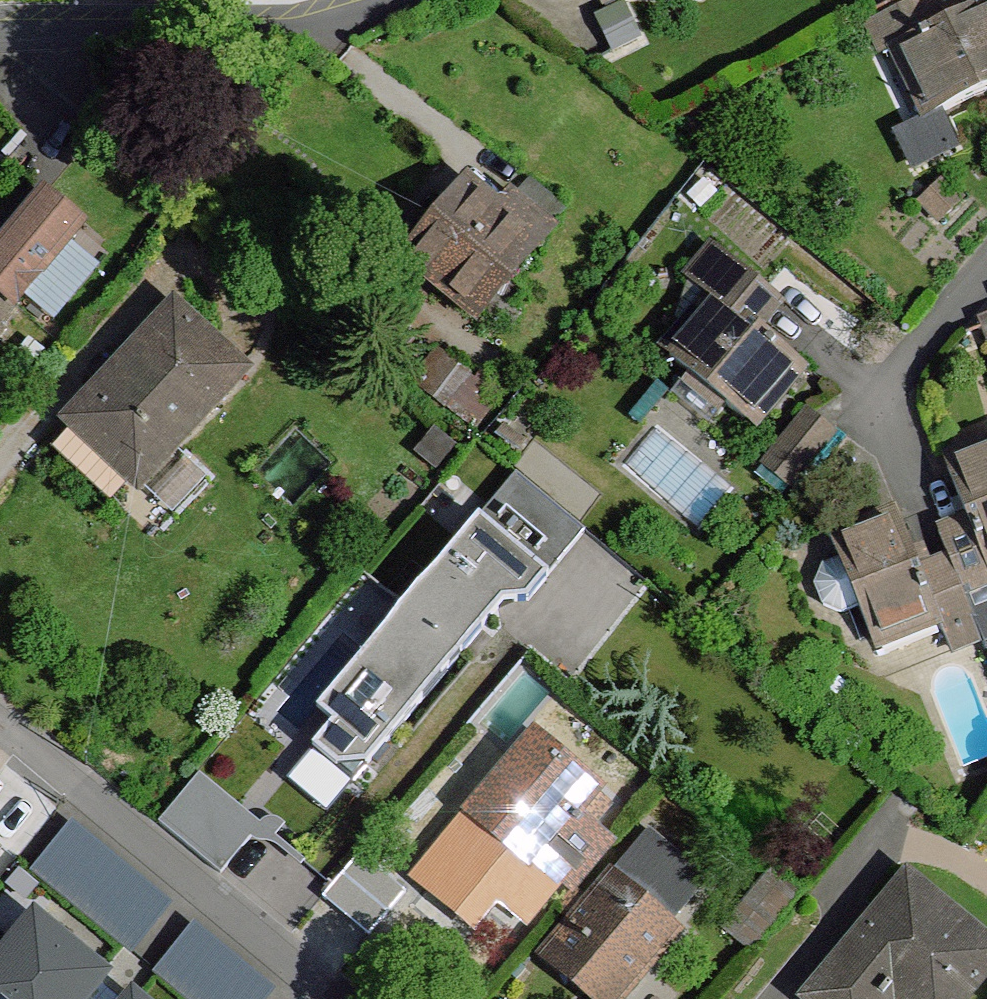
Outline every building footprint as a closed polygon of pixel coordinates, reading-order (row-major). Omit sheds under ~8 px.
[(928,0),(917,0),(895,10),(867,23),(882,53),(901,44),(941,24),(928,0)] [(895,10),(917,0),(890,0),(895,10)] [(901,44),(935,114),(986,90),(986,1),(941,24),(901,44)] [(952,148),(938,119),(901,136),(914,166),(952,148)] [(961,199),(945,183),(923,204),(941,220),(961,199)] [(469,190),(413,257),(478,313),(547,232),(513,205),(501,216),(469,190)] [(0,247),(0,292),(14,303),(79,225),(43,195),(0,247)] [(719,298),(670,356),(747,421),(798,360),(762,329),(781,305),(713,248),(692,273),(719,298)] [(14,303),(0,292),(0,320),(14,303)] [(244,370),(177,308),(73,419),(77,424),(134,477),(139,483),(244,370)] [(457,406),(475,382),(437,355),(420,379),(457,406)] [(504,390),(482,373),(475,382),(457,406),(452,413),(474,429),(504,390)] [(834,433),(808,411),(763,465),(790,487),(834,433)] [(134,477),(77,424),(55,447),(113,501),(134,477)] [(949,467),(970,518),(986,560),(986,452),(949,467)] [(516,474),(321,704),(339,719),(288,779),(328,812),(504,595),(527,594),(584,531),(516,474)] [(920,572),(900,518),(835,544),(841,559),(861,607),(873,637),(935,612),(920,572)] [(970,518),(939,530),(951,559),(963,589),(986,579),(986,560),(970,518)] [(861,607),(841,559),(825,565),(817,583),(824,604),(842,614),(861,607)] [(963,589),(951,559),(920,572),(935,612),(944,631),(976,618),(963,589)] [(963,589),(976,618),(986,643),(986,579),(963,589)] [(600,790),(535,735),(476,808),(559,877),(574,889),(612,843),(593,826),(579,813),(597,793),(600,790)] [(66,803),(19,758),(0,778),(0,870),(66,803)] [(201,772),(158,822),(219,874),(262,824),(201,772)] [(611,805),(597,793),(579,813),(593,826),(611,805)] [(559,877),(476,808),(419,877),(472,921),(494,891),(527,916),(559,877)] [(70,819),(30,868),(130,951),(171,902),(70,819)] [(231,872),(294,916),(328,868),(264,824),(231,872)] [(650,831),(609,879),(666,929),(706,880),(650,831)] [(407,888),(364,851),(333,886),(327,894),(370,931),(407,888)] [(803,892),(773,868),(722,928),(753,952),(803,892)] [(812,998),(884,998),(893,989),(905,998),(962,998),(986,970),(986,944),(904,873),(875,905),(885,913),(812,998)] [(548,951),(604,998),(620,998),(674,936),(666,929),(609,879),(590,902),(573,921),(548,951)] [(573,921),(590,902),(574,889),(558,908),(573,921)] [(0,951),(0,998),(78,998),(104,968),(33,910),(0,951)] [(153,970),(189,998),(266,998),(276,986),(194,919),(153,970)] [(122,998),(141,998),(129,989),(122,998)]
